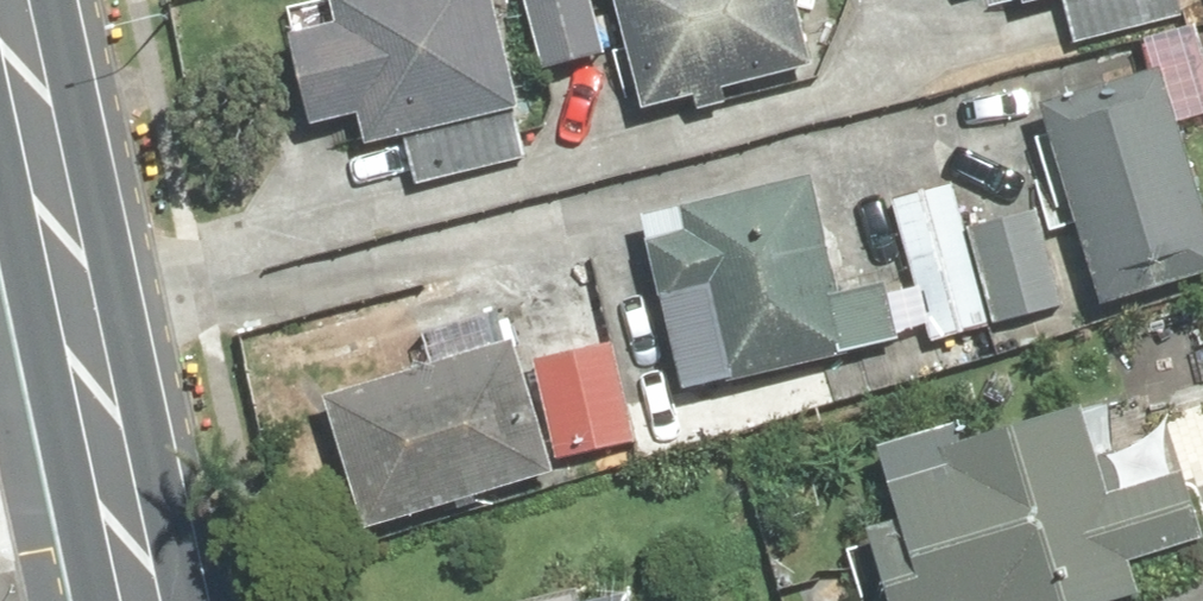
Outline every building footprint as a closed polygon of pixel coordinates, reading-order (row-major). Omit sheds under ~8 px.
[(489,0),(327,0),(332,25),(285,36),(307,128),(354,117),(362,149),(403,139),(413,185),(526,159),(489,0)] [(541,69),(602,55),(590,0),(525,0),(541,69)] [(640,110),(810,66),(793,0),(611,0),(640,110)] [(1021,8),(1055,0),(1019,0),(1021,8)] [(1073,45),(1187,17),(1183,0),(1062,0),(1073,45)] [(1037,104),(1096,307),(1202,276),(1202,202),(1164,68),(1037,104)] [(806,175),(636,216),(679,393),(899,340),(885,285),(835,297),(806,175)] [(945,181),(888,197),(931,343),(987,327),(945,181)] [(1039,209),(968,227),(993,324),(1065,306),(1039,209)] [(430,364),(321,396),(362,532),(555,475),(504,304),(419,329),(430,364)] [(615,345),(532,361),(553,464),(635,447),(615,345)] [(864,529),(884,600),(1128,600),(1137,599),(1127,563),(1202,542),(1202,538),(1185,471),(1108,492),(1085,408),(963,442),(958,424),(874,447),(894,521),(864,529)] [(550,600),(601,600),(598,588),(550,600)]
